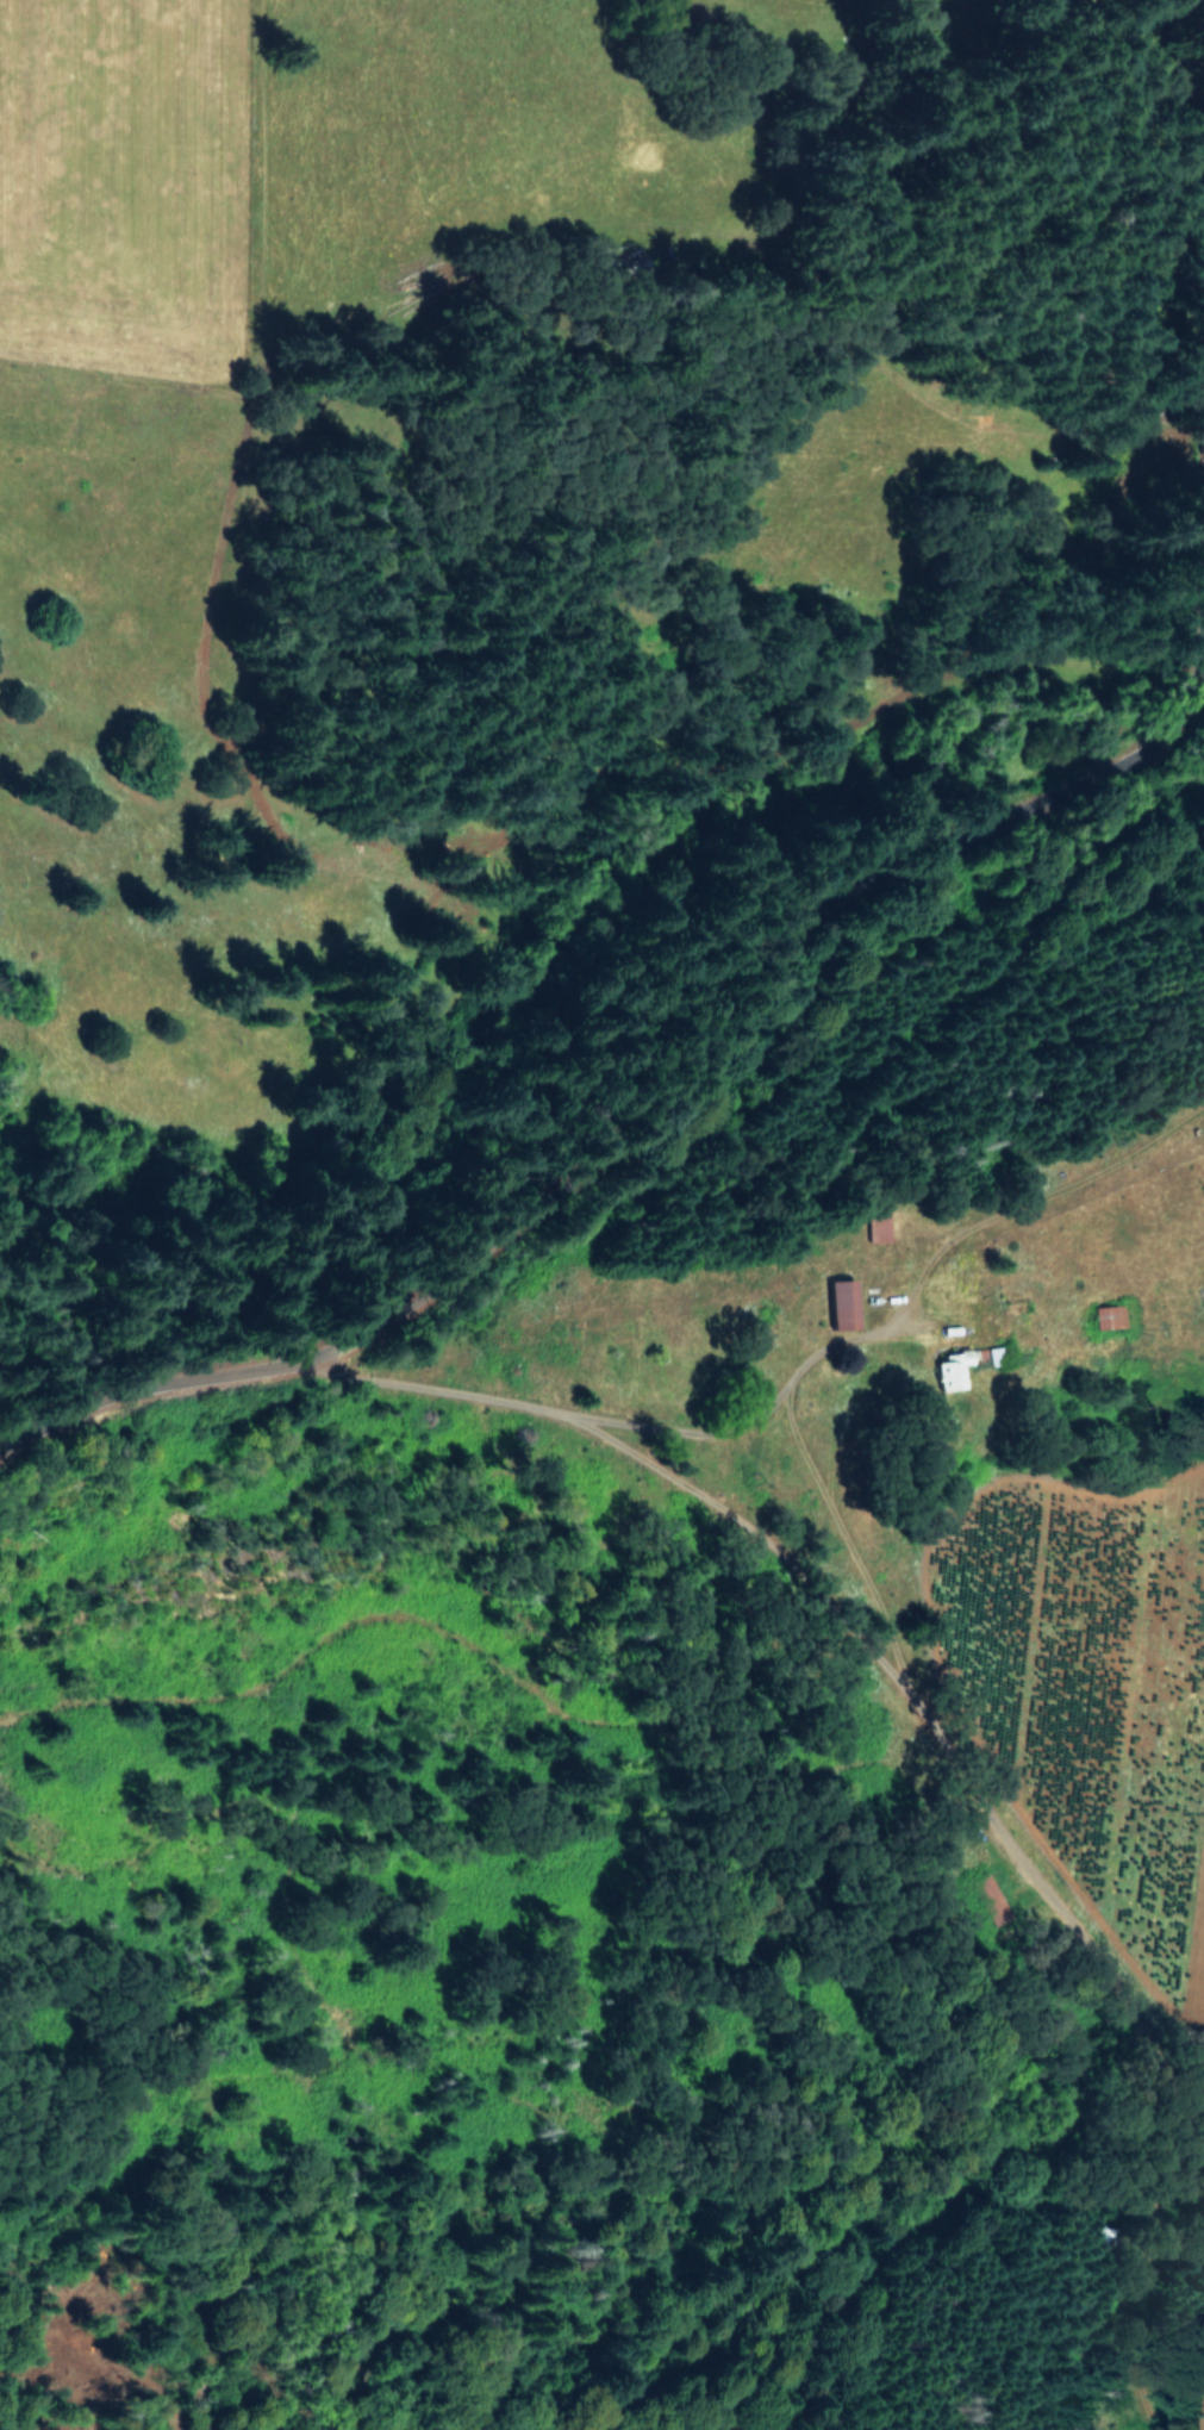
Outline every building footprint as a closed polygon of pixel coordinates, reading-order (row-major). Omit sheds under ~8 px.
[(890,1240),(887,1216),(867,1218),(869,1243),(890,1240)] [(857,1277),(830,1278),(832,1328),(858,1327),(857,1277)]
